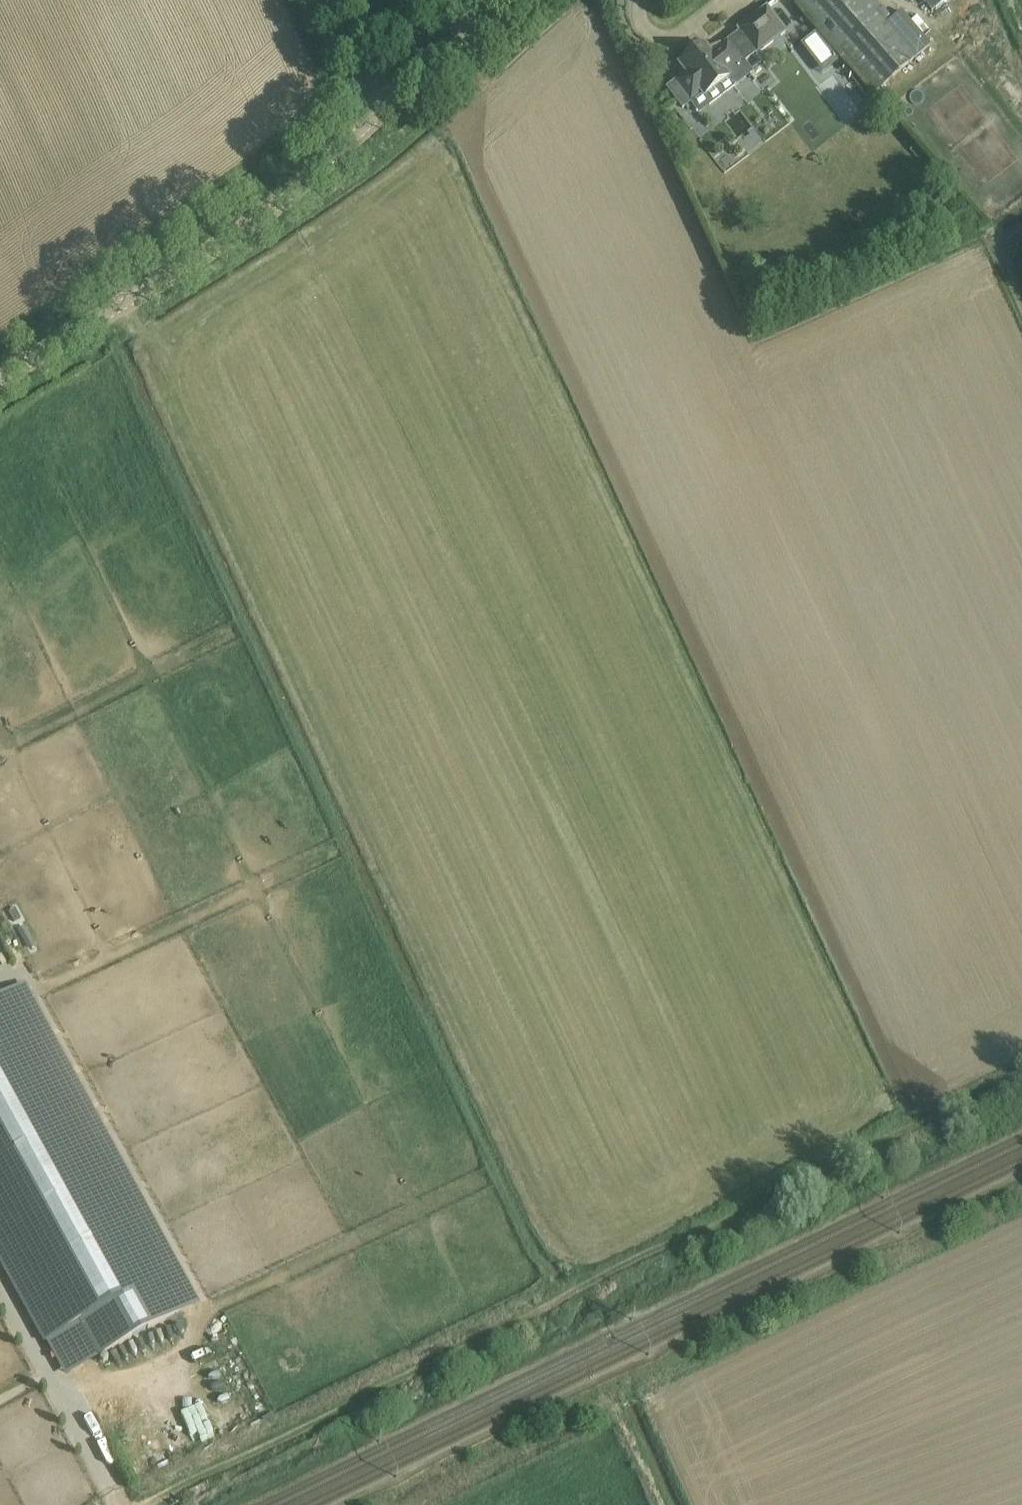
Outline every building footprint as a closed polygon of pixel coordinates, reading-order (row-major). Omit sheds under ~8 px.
[(836,48),(874,92),(923,50),(930,44),(901,10),(893,17),(890,19),(882,9),(874,0),(795,0),(836,48)] [(931,11),(944,0),(921,0),(931,11)] [(766,8),(738,30),(740,33),(756,53),(757,54),(785,32),(766,8)] [(675,82),(666,89),(682,109),(690,103),(696,112),(706,105),(708,107),(751,74),(744,64),(757,54),(756,53),(740,33),(727,43),(721,48),(719,46),(708,50),(704,45),(678,64),(686,74),(675,82)] [(801,46),(822,74),(837,62),(815,34),(801,46)] [(48,1339),(80,1321),(99,1357),(181,1312),(199,1302),(199,1301),(132,1179),(44,1019),(34,1000),(15,1010),(7,995),(0,998),(0,1251),(48,1339)]
